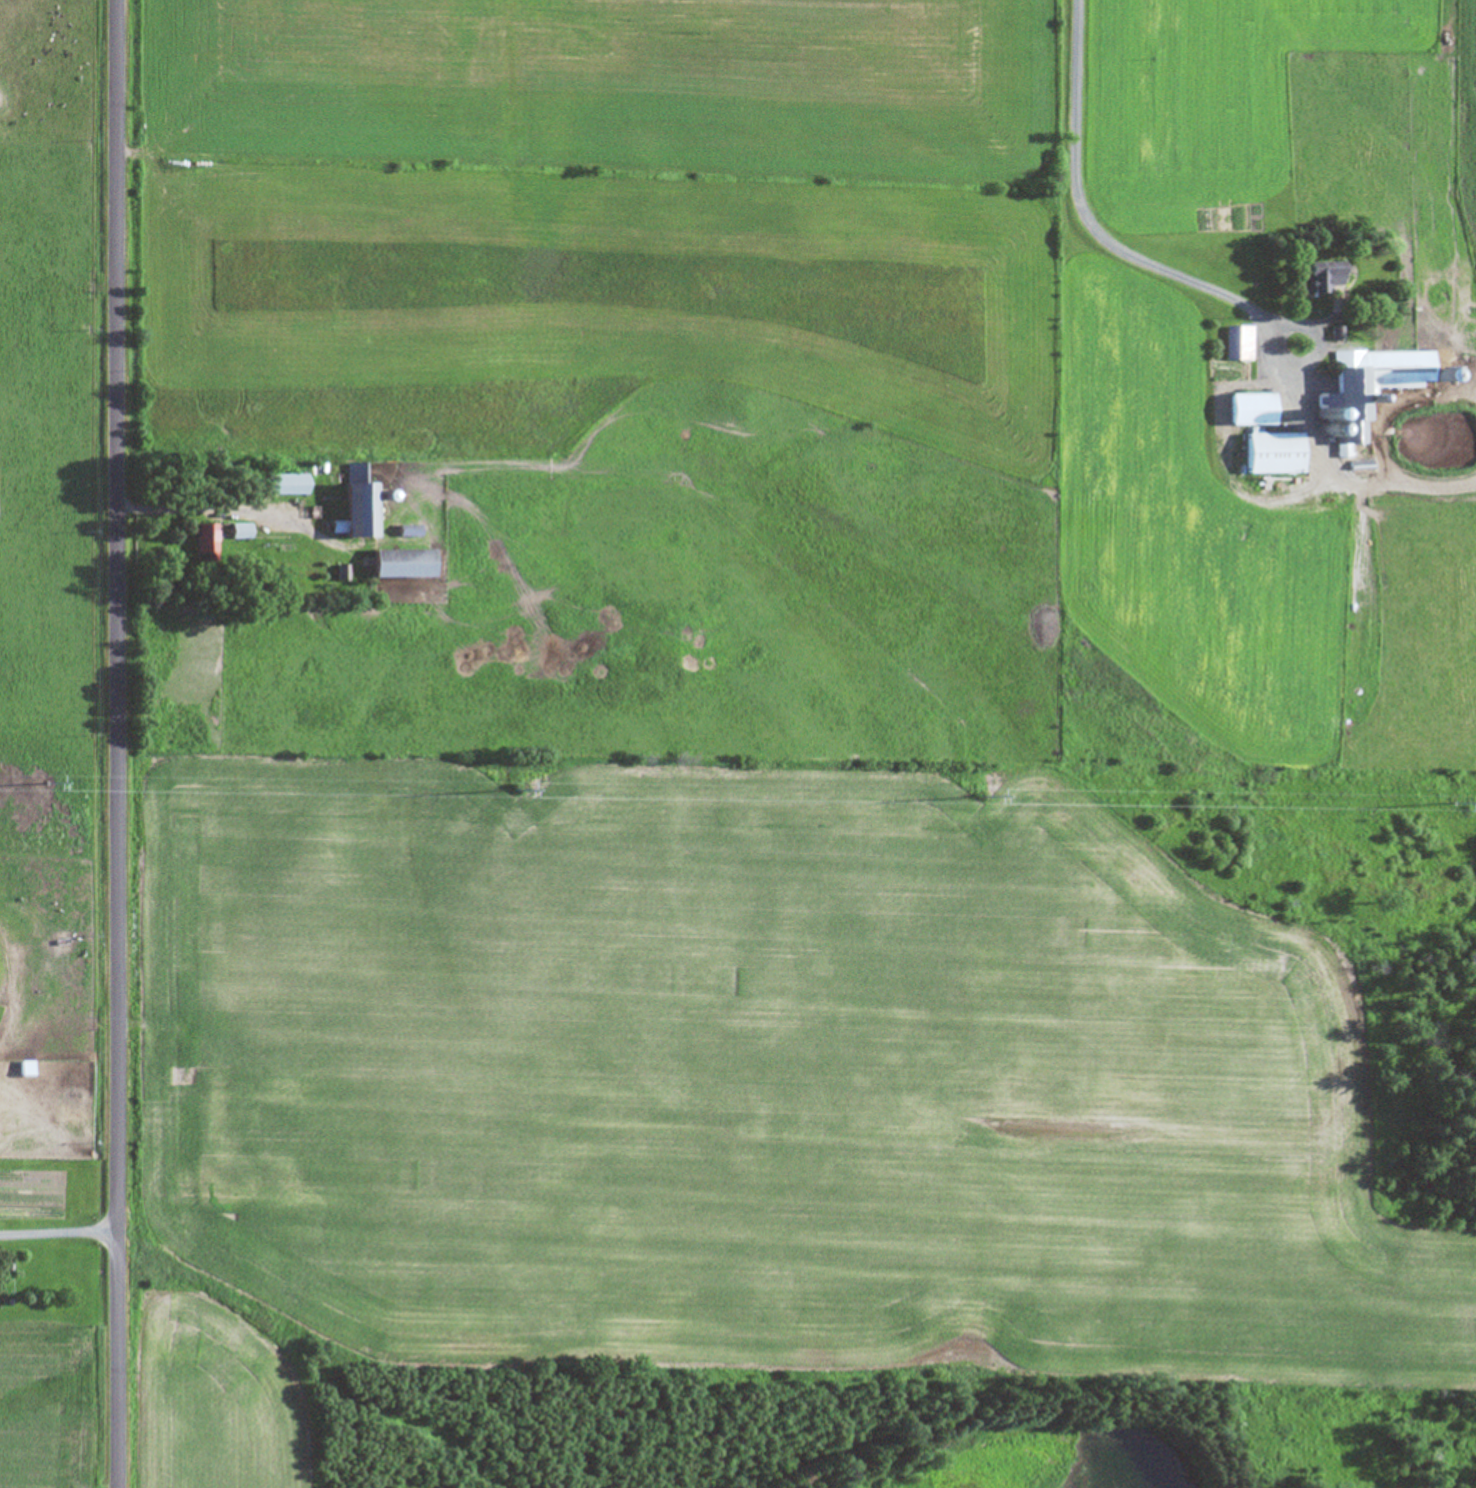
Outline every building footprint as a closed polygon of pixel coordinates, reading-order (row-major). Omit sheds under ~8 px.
[(1306,261),(1306,291),(1341,291),(1341,261),(1306,261)] [(1252,326),(1226,326),(1226,361),(1252,361),(1252,326)] [(1336,458),(1351,457),(1350,443),(1366,443),(1365,402),(1376,401),(1376,389),(1422,388),(1422,382),(1447,381),(1446,366),(1431,366),(1431,350),(1334,353),(1336,458)] [(1271,394),(1228,394),(1228,425),(1271,425),(1271,394)] [(1300,433),(1245,434),(1246,474),(1301,473),(1300,433)] [(370,464),(345,464),(345,482),(341,482),(342,526),(340,526),(341,537),(371,537),(370,464)] [(261,495),(305,495),(305,475),(261,475),(261,495)] [(217,524),(196,524),(196,558),(217,558),(217,524)] [(250,539),(249,524),(229,524),(230,540),(250,539)] [(370,550),(370,578),(430,578),(430,550),(370,550)] [(5,1076),(31,1076),(31,1063),(5,1063),(5,1076)]
